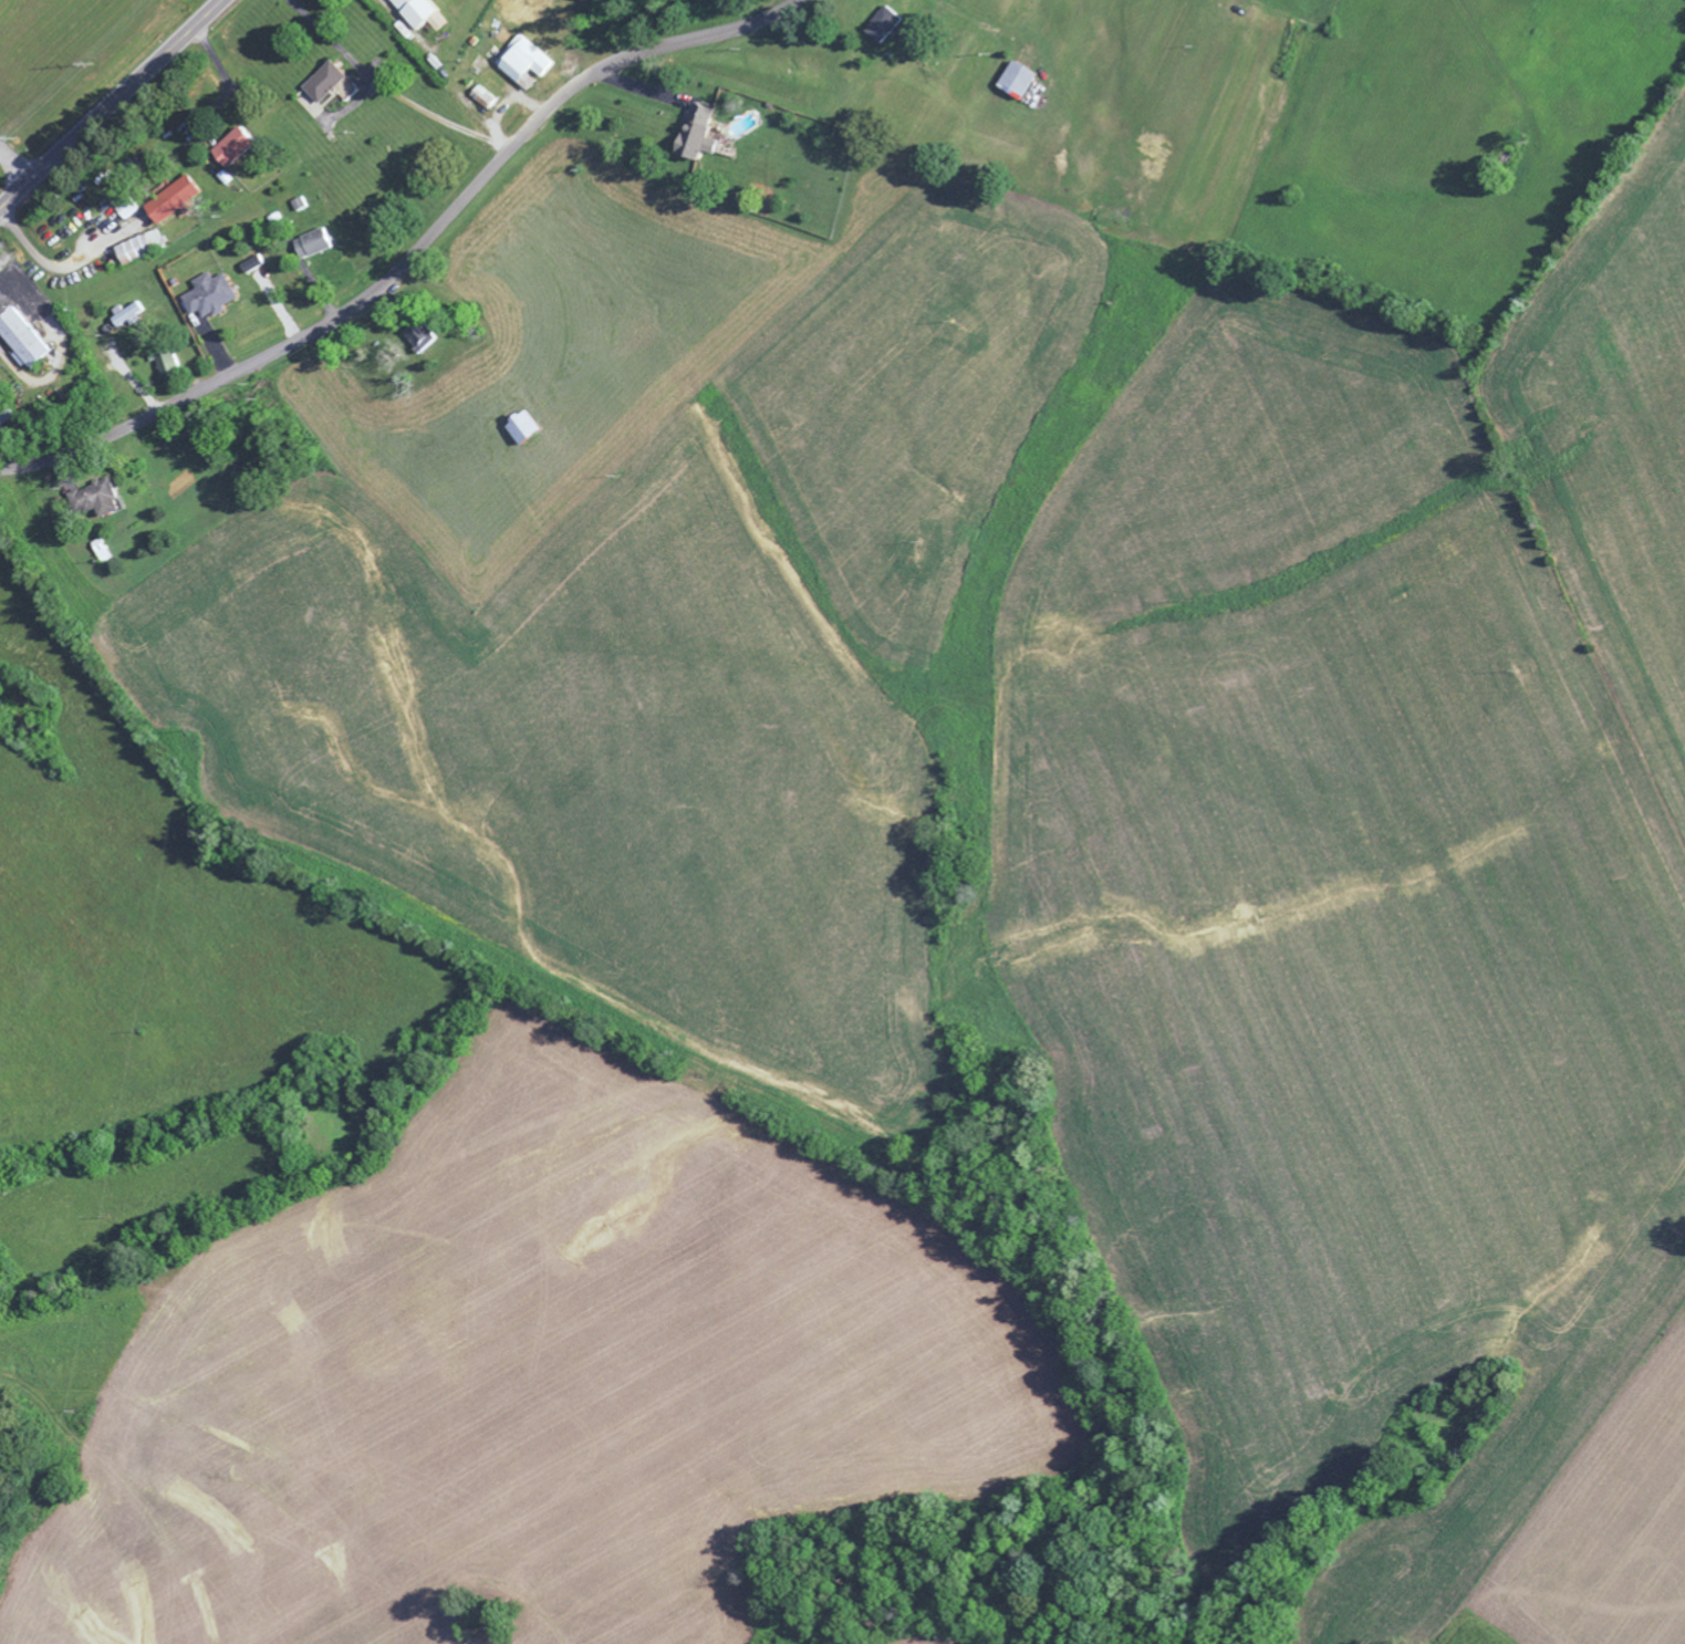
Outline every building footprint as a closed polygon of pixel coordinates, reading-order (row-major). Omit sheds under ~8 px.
[(437,15),(423,0),(385,0),(416,34),(437,15)] [(902,24),(885,9),(863,35),(881,49),(902,24)] [(520,88),(529,74),(541,82),(552,65),(514,39),(493,70),(520,88)] [(478,79),(486,68),(473,59),(466,70),(478,79)] [(348,81),(332,64),(302,91),(318,109),(348,81)] [(1024,103),(1039,78),(1014,64),(999,89),(1024,103)] [(493,103),(475,89),(466,100),(484,114),(493,103)] [(677,159),(701,166),(704,156),(714,159),(718,146),(706,143),(715,113),(691,106),(677,159)] [(261,147),(245,130),(218,156),(233,173),(261,147)] [(165,230),(186,214),(192,223),(204,214),(197,205),(208,197),(195,179),(151,211),(165,230)] [(113,203),(127,224),(144,213),(129,192),(113,203)] [(301,265),(332,251),(323,231),(292,245),(301,265)] [(170,250),(162,232),(119,252),(127,269),(170,250)] [(243,278),(261,268),(256,258),(238,268),(243,278)] [(189,319),(198,314),(202,322),(211,317),(214,321),(225,315),(222,311),(237,303),(223,276),(211,283),(207,275),(189,285),(194,293),(179,301),(189,319)] [(127,327),(142,317),(134,305),(120,315),(116,309),(106,315),(116,330),(125,324),(127,327)] [(14,359),(29,376),(51,355),(8,308),(0,315),(0,335),(18,355),(14,359)] [(401,338),(418,357),(434,343),(417,323),(401,338)] [(145,367),(151,365),(158,384),(174,378),(164,350),(142,358),(145,367)] [(504,429),(519,450),(541,434),(526,413),(504,429)] [(66,497),(73,521),(96,513),(99,523),(119,516),(108,483),(66,497)]
